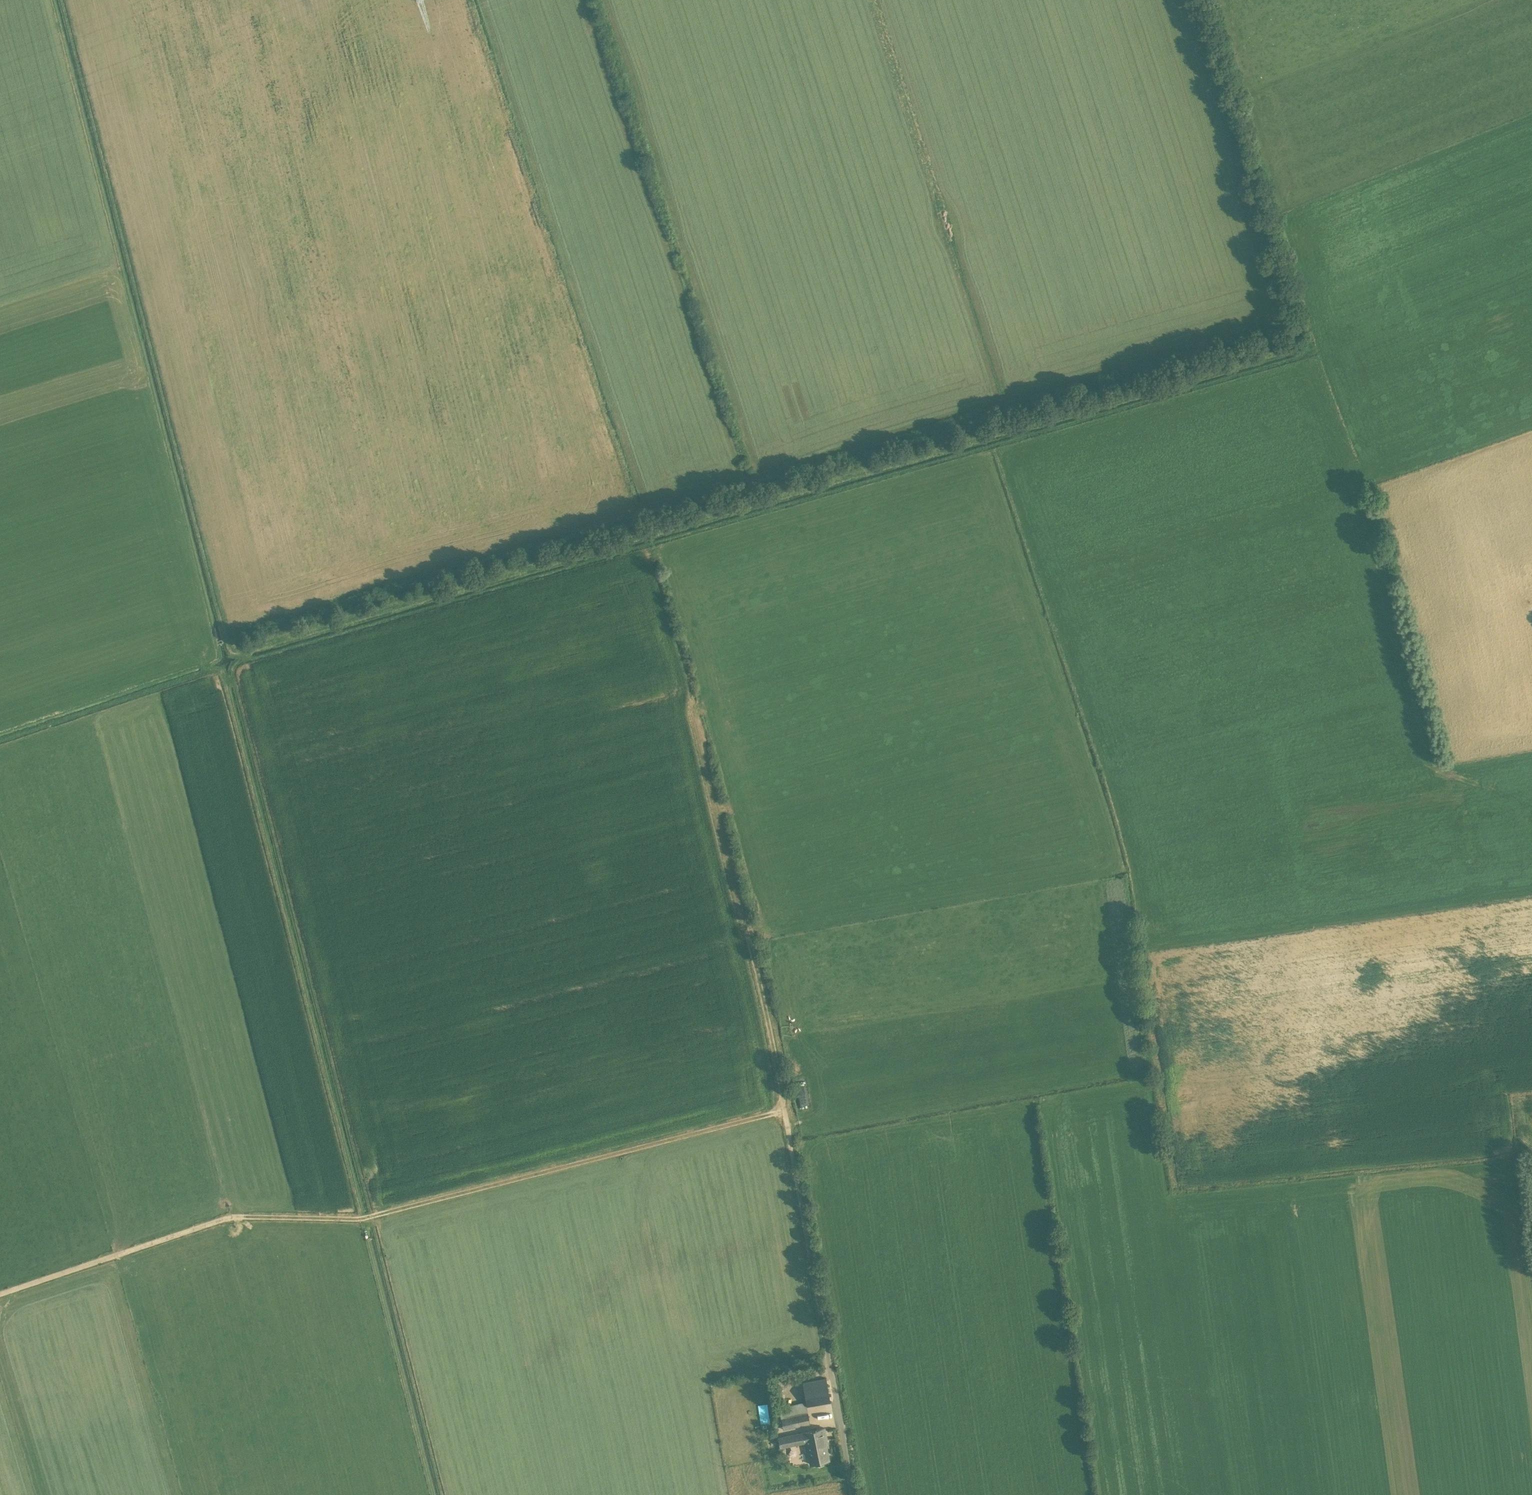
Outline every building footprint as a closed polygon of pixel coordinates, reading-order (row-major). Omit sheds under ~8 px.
[(803,1382),(807,1406),(830,1402),(826,1377),(803,1382)] [(783,1430),(810,1424),(807,1412),(780,1418),(783,1430)] [(825,1428),(778,1438),(781,1448),(804,1442),(806,1451),(807,1451),(810,1464),(830,1460),(826,1443),(827,1442),(825,1428)]
